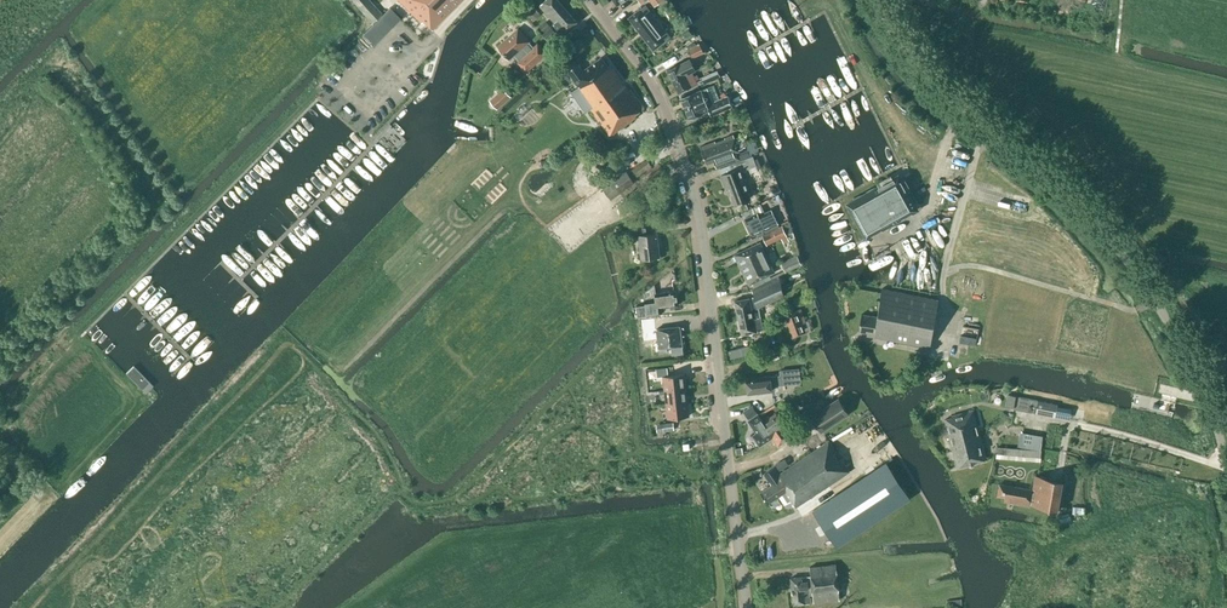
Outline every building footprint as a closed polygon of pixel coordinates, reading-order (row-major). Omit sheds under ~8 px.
[(382,13),(370,0),(352,0),(372,22),(382,13)] [(421,23),(423,21),(432,30),(462,0),(398,0),(421,23)] [(548,16),(561,5),(557,0),(546,0),(539,6),(548,16)] [(568,12),(561,5),(548,16),(554,23),(555,23),(568,12)] [(641,8),(629,18),(641,34),(658,21),(646,5),(641,9),(641,8)] [(526,13),(533,21),(541,14),(533,6),(526,13)] [(374,45),(400,18),(389,7),(363,34),(374,45)] [(567,31),(577,22),(568,12),(555,23),(554,23),(553,25),(562,35),(567,30),(567,31)] [(665,40),(670,36),(658,21),(641,34),(653,49),(665,40)] [(546,22),(540,27),(544,32),(550,26),(546,22)] [(551,27),(542,35),(547,40),(555,32),(551,27)] [(526,72),(547,53),(537,44),(532,49),(527,43),(529,41),(518,29),(498,46),(509,59),(513,55),(518,60),(517,62),(526,72)] [(688,51),(692,59),(704,53),(700,45),(688,51)] [(577,63),(567,70),(579,86),(572,92),(586,111),(590,109),(610,136),(636,117),(635,115),(644,108),(631,90),(629,92),(624,85),(623,85),(620,81),(621,80),(613,69),(611,70),(601,57),(583,70),(577,63)] [(680,64),(667,70),(673,82),(692,72),(696,70),(690,59),(680,64)] [(720,77),(717,71),(701,78),(704,85),(720,77)] [(697,83),(692,72),(673,82),(678,92),(691,86),(697,83)] [(511,97),(503,88),(489,101),(497,110),(511,97)] [(733,107),(728,96),(713,102),(710,96),(704,98),(701,90),(681,98),(689,118),(709,110),(711,116),(733,107)] [(601,134),(593,141),(598,148),(607,142),(601,134)] [(715,141),(701,146),(707,163),(715,161),(717,168),(752,154),(744,134),(735,138),(733,134),(725,137),(725,138),(715,142),(715,141)] [(740,172),(756,166),(753,156),(730,165),(732,172),(721,176),(725,184),(728,183),(735,204),(750,198),(740,172)] [(550,157),(540,161),(542,166),(552,162),(550,157)] [(647,160),(635,168),(640,174),(652,166),(647,160)] [(610,200),(634,182),(625,170),(602,188),(610,200)] [(866,238),(917,210),(898,176),(848,204),(866,238)] [(776,189),(773,187),(769,188),(768,192),(770,195),(772,196),(776,195),(777,192),(776,189)] [(757,236),(778,227),(777,224),(778,223),(771,210),(764,213),(760,203),(748,209),(751,216),(745,218),(753,235),(756,234),(757,236)] [(789,223),(787,220),(780,223),(781,225),(762,235),(766,245),(781,238),(783,243),(789,241),(787,238),(789,237),(790,239),(794,237),(790,223),(789,223)] [(639,239),(641,258),(659,256),(657,233),(646,235),(646,228),(630,230),(631,240),(639,239)] [(769,275),(774,272),(760,242),(734,255),(749,285),(752,283),(754,288),(771,279),(769,275)] [(781,262),(785,272),(801,264),(797,255),(781,262)] [(772,279),(771,279),(754,288),(753,289),(752,289),(754,298),(756,309),(758,308),(784,296),(781,281),(779,276),(772,279)] [(678,305),(676,291),(655,293),(654,284),(644,293),(645,305),(636,306),(638,317),(658,315),(658,308),(678,305)] [(930,348),(939,300),(882,289),(877,319),(860,317),(858,331),(866,332),(866,336),(930,348)] [(763,330),(758,308),(756,309),(754,298),(750,299),(750,298),(735,301),(742,334),(763,330)] [(785,315),(793,337),(813,329),(810,320),(805,322),(800,309),(796,311),(794,306),(778,312),(779,316),(780,317),(785,315)] [(778,312),(772,315),(775,321),(781,319),(780,317),(779,316),(778,312)] [(671,347),(672,355),(683,353),(682,346),(680,326),(657,329),(656,318),(643,319),(645,340),(657,339),(659,348),(660,353),(667,352),(667,347),(671,347)] [(772,391),(772,386),(793,383),(791,368),(779,370),(780,375),(770,376),(747,379),(748,394),(772,391)] [(684,374),(663,376),(664,390),(686,388),(684,374)] [(666,404),(687,402),(686,388),(664,390),(666,404)] [(808,414),(821,433),(839,421),(837,418),(846,412),(836,397),(813,411),(808,414)] [(1038,401),(1036,413),(1055,417),(1058,405),(1038,401)] [(668,418),(689,416),(687,402),(666,404),(668,418)] [(765,420),(763,422),(754,409),(749,412),(752,418),(748,421),(756,433),(752,435),(760,446),(773,438),(778,446),(792,437),(776,413),(769,418),(768,416),(764,418),(765,420)] [(951,418),(944,420),(953,451),(972,446),(970,440),(980,437),(973,410),(951,416),(951,418)] [(663,424),(664,431),(676,429),(675,422),(663,424)] [(1021,447),(1041,450),(1043,436),(1022,433),(1021,438),(1002,436),(1001,446),(1021,447)] [(986,460),(980,437),(970,440),(972,446),(953,451),(957,468),(986,460)] [(791,500),(796,507),(849,472),(841,459),(839,460),(835,453),(836,452),(828,441),(779,474),(774,467),(765,474),(772,484),(761,491),(768,503),(779,495),(784,504),(791,500)] [(1041,451),(1000,447),(999,455),(1040,458),(1041,451)] [(775,467),(779,473),(788,467),(784,461),(775,467)] [(887,462),(813,510),(837,547),(911,498),(887,462)] [(1004,501),(1057,511),(1063,481),(1035,475),(1033,490),(999,484),(997,496),(1005,497),(1004,501)] [(813,594),(814,602),(840,600),(836,564),(810,567),(811,576),(790,578),(793,605),(812,603),(811,597),(809,597),(809,595),(813,594)]
